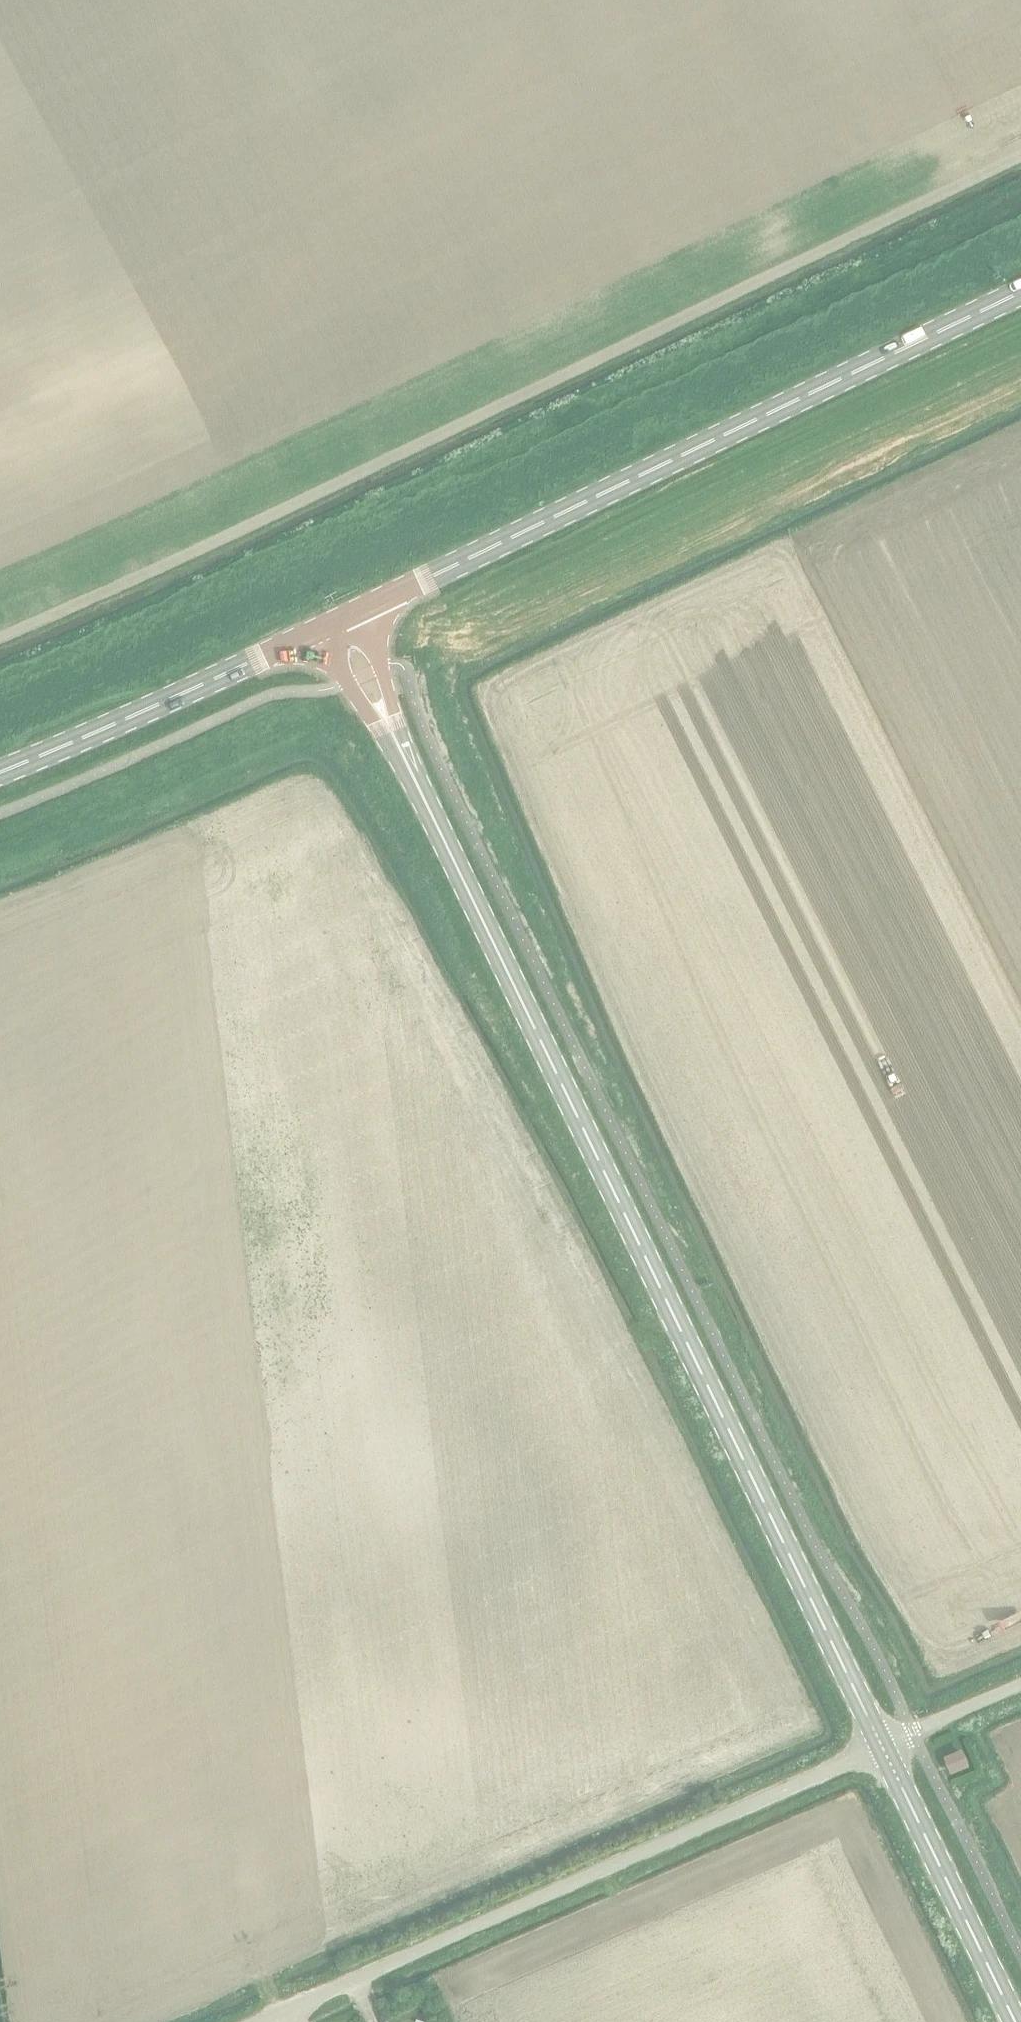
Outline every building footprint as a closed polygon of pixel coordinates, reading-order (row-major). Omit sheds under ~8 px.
[(960,1752),(945,1759),(951,1772),(966,1766),(960,1752)]
